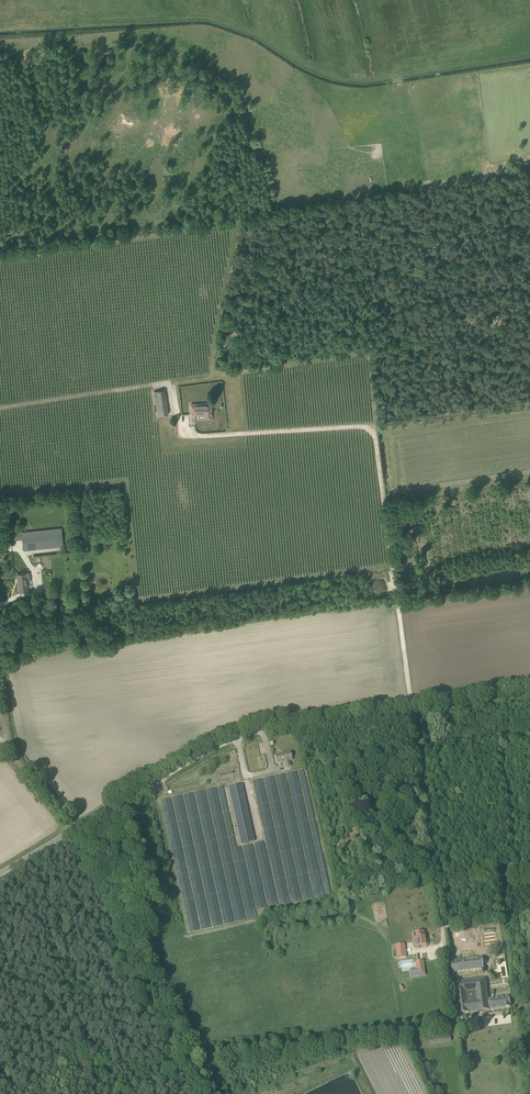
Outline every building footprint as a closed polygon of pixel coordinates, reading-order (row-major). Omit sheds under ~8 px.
[(158,416),(168,414),(165,390),(154,391),(158,416)] [(212,418),(212,413),(211,403),(191,404),(191,415),(206,414),(206,419),(212,418)] [(63,546),(62,528),(15,533),(16,540),(22,539),(24,550),(63,546)] [(19,591),(28,590),(27,581),(31,581),(30,572),(17,573),(19,591)] [(291,766),(289,761),(292,760),(290,752),(275,755),(277,763),(285,762),(286,767),(291,766)] [(252,781),(263,838),(300,831),(289,774),(252,781)] [(241,785),(227,788),(235,822),(240,844),(254,841),(241,785)] [(238,881),(226,883),(208,792),(171,799),(191,901),(240,892),(238,881)] [(424,948),(427,947),(428,945),(428,942),(426,940),(425,936),(424,931),(421,932),(419,931),(417,931),(416,932),(412,933),(413,942),(418,942),(418,946),(421,946),(424,948)] [(394,959),(406,957),(404,944),(392,945),(394,959)] [(453,973),(484,968),(483,958),(451,962),(453,973)] [(418,962),(420,971),(410,972),(411,977),(425,975),(423,961),(418,962)] [(458,1014),(474,1012),(490,1010),(488,999),(485,979),(454,983),(458,1014)] [(490,1010),(511,1007),(510,1002),(510,996),(488,999),(490,1010)] [(433,1044),(451,1042),(450,1034),(429,1037),(429,1043),(433,1043),(433,1044)]
